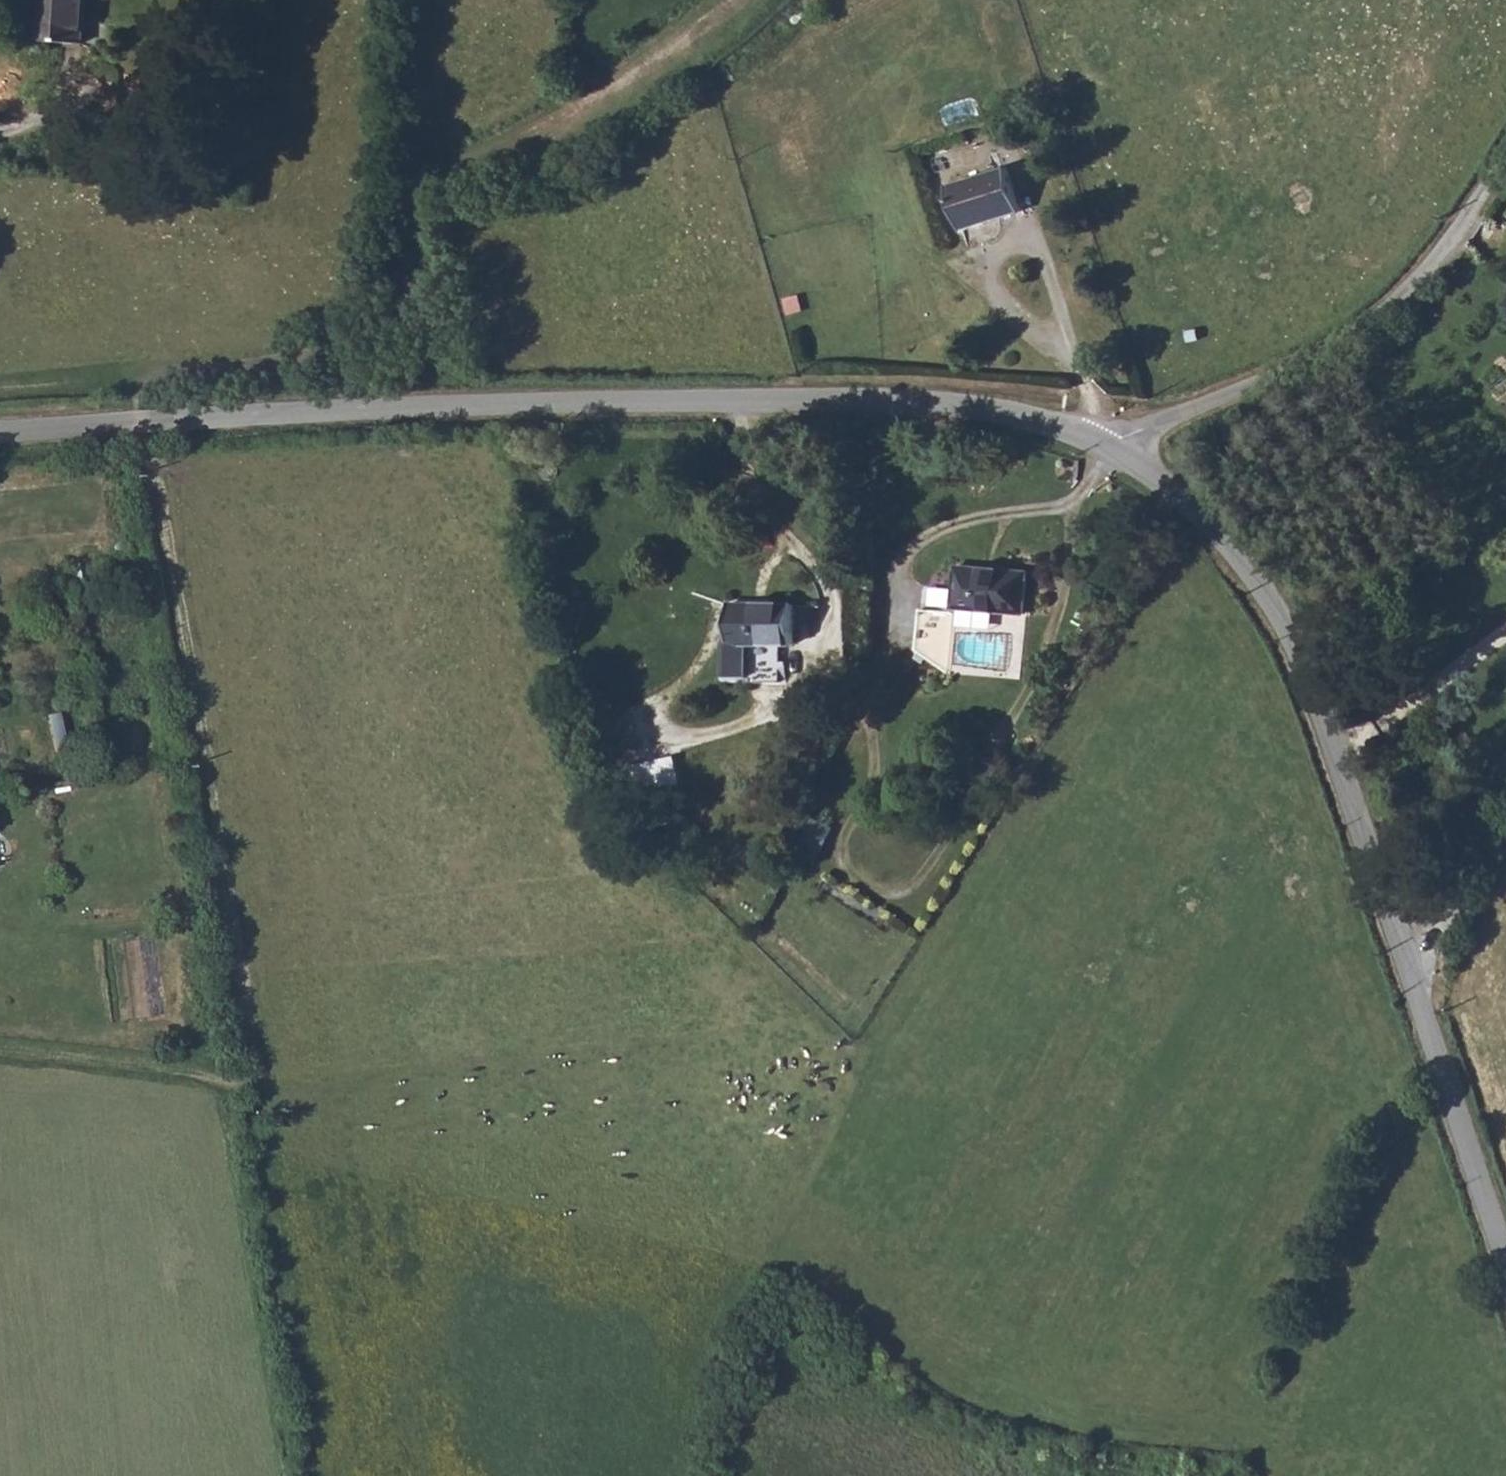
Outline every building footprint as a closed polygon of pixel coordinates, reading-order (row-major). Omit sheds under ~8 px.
[(45,48),(82,51),(87,0),(49,0),(45,48)] [(1006,172),(947,192),(961,233),(1019,214),(1006,172)] [(1024,600),(1026,559),(956,555),(954,597),(1024,600)] [(775,592),(729,593),(729,646),(781,645),(781,640),(796,639),(796,597),(776,597),(775,592)] [(955,601),(920,599),(918,640),(952,667),(955,601)] [(676,758),(653,762),(657,784),(680,780),(676,758)]
